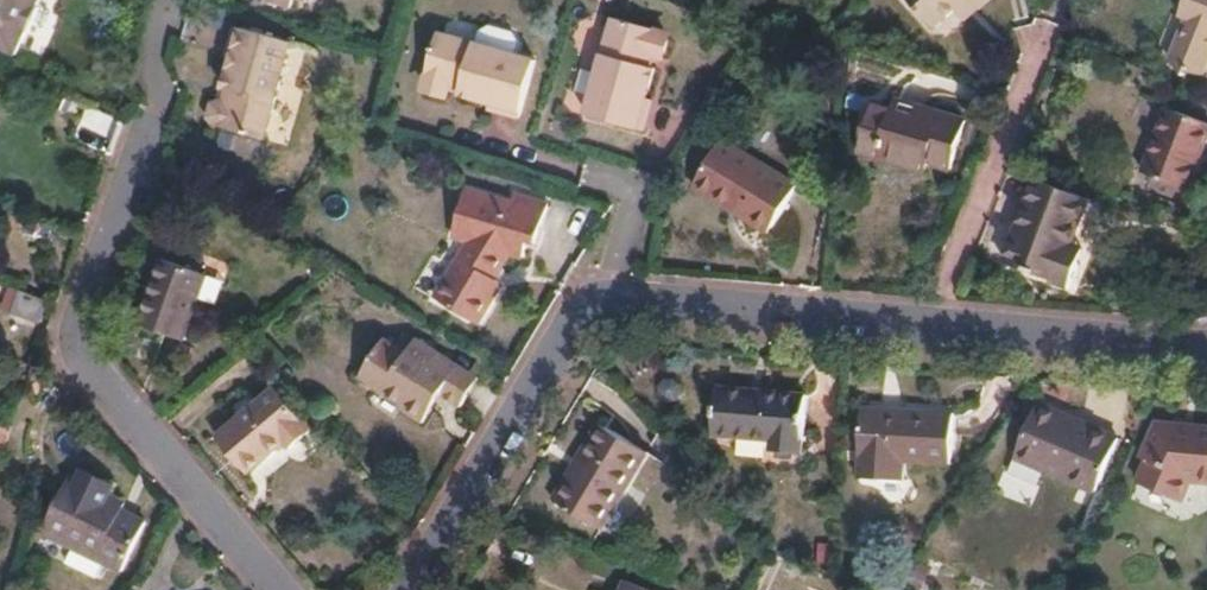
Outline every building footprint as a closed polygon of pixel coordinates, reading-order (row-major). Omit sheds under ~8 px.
[(16,52),(39,0),(0,0),(0,45),(16,52)] [(287,9),(290,0),(257,0),(287,9)] [(936,34),(970,7),(981,18),(1001,0),(908,0),(936,34)] [(1174,55),(1186,72),(1188,70),(1206,71),(1206,0),(1189,0),(1188,2),(1195,5),(1174,55)] [(618,17),(589,113),(646,130),(656,98),(651,92),(658,70),(650,68),(649,65),(653,54),(659,56),(670,55),(674,41),(666,30),(618,17)] [(212,103),(208,116),(215,124),(264,138),(292,42),(234,24),(226,55),(231,56),(223,85),(231,88),(228,100),(220,98),(212,103)] [(441,34),(426,83),(431,95),(442,98),(453,91),(455,84),(464,87),(462,94),(463,96),(492,104),(489,112),(519,120),(536,63),(516,57),(520,42),(513,34),(490,27),(481,34),(478,45),(441,34)] [(874,107),(866,137),(885,143),(880,159),(925,172),(928,164),(952,171),(967,124),(921,110),(918,120),(874,107)] [(1143,175),(1188,192),(1206,142),(1206,126),(1168,111),(1143,175)] [(885,143),(866,137),(860,154),(880,159),(885,143)] [(691,194),(725,214),(729,207),(769,231),(798,181),(724,138),(691,194)] [(1066,260),(1070,248),(1088,203),(1037,184),(1005,267),(1067,290),(1077,265),(1066,260)] [(469,240),(435,294),(478,322),(505,282),(498,276),(513,253),(528,255),(532,240),(538,240),(548,202),(512,192),(509,196),(465,185),(452,234),(468,238),(469,240)] [(729,207),(725,214),(765,237),(769,231),(729,207)] [(1082,253),(1070,248),(1066,260),(1077,265),(1082,253)] [(153,294),(141,319),(181,334),(208,269),(164,250),(162,252),(146,291),(153,294)] [(208,277),(202,300),(217,304),(223,281),(208,277)] [(22,290),(17,304),(45,314),(50,300),(22,290)] [(135,316),(141,319),(153,294),(146,291),(135,316)] [(388,331),(365,367),(406,394),(404,398),(427,413),(446,385),(465,397),(482,373),(416,330),(406,343),(388,331)] [(276,382),(215,430),(241,465),(279,435),(288,443),(311,425),(276,382)] [(719,389),(714,442),(773,448),(772,454),(801,457),(807,398),(719,389)] [(1077,429),(1033,410),(1005,471),(1033,484),(1041,468),(1093,491),(1115,441),(1080,424),(1077,429)] [(862,414),(860,481),(906,484),(907,464),(909,463),(951,466),(953,416),(903,413),(902,416),(862,414)] [(0,431),(9,435),(12,427),(3,423),(0,431)] [(1136,484),(1178,503),(1191,480),(1206,481),(1206,426),(1195,426),(1194,429),(1170,428),(1171,425),(1155,424),(1138,461),(1145,465),(1136,484)] [(595,425),(570,470),(575,473),(594,438),(601,427),(595,425)] [(575,473),(570,470),(552,504),(601,530),(644,452),(601,427),(594,438),(575,473)] [(773,448),(714,442),(714,449),(772,454),(773,448)] [(73,476),(47,532),(78,546),(96,554),(106,559),(124,567),(146,515),(124,505),(128,498),(111,491),(116,479),(85,465),(80,477),(74,474),(73,476)] [(96,554),(78,546),(71,562),(99,574),(106,559),(96,554)] [(620,589),(652,589),(625,579),(620,589)]
